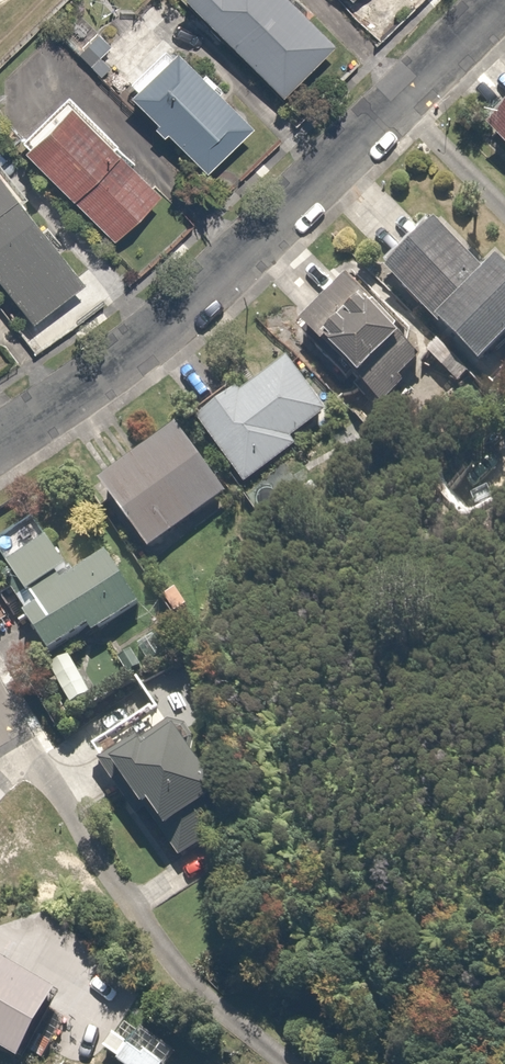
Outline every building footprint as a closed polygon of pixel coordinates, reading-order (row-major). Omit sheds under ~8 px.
[(291,101),(350,46),(306,0),(196,0),(291,101)] [(182,42),(133,90),(226,186),(275,138),(182,42)] [(77,92),(25,141),(120,242),(173,192),(77,92)] [(483,129),(504,151),(504,107),(483,129)] [(9,166),(0,172),(0,274),(40,327),(97,285),(9,166)] [(382,274),(481,374),(504,350),(504,273),(501,269),(485,284),(429,228),(382,274)] [(423,359),(351,292),(307,339),(379,406),(423,359)] [(289,367),(202,431),(239,481),(248,474),(255,483),(302,449),(296,442),(327,419),(289,367)] [(232,500),(183,436),(105,496),(154,560),(232,500)] [(99,639),(139,608),(102,559),(70,584),(43,550),(13,573),(45,614),(28,628),(53,661),(92,631),(99,639)] [(100,695),(74,658),(50,676),(76,712),(100,695)] [(235,816),(156,707),(94,752),(172,861),(235,816)] [(32,1060),(66,996),(0,962),(0,1044),(32,1060)] [(141,1023),(118,1063),(182,1063),(190,1051),(141,1023)]
